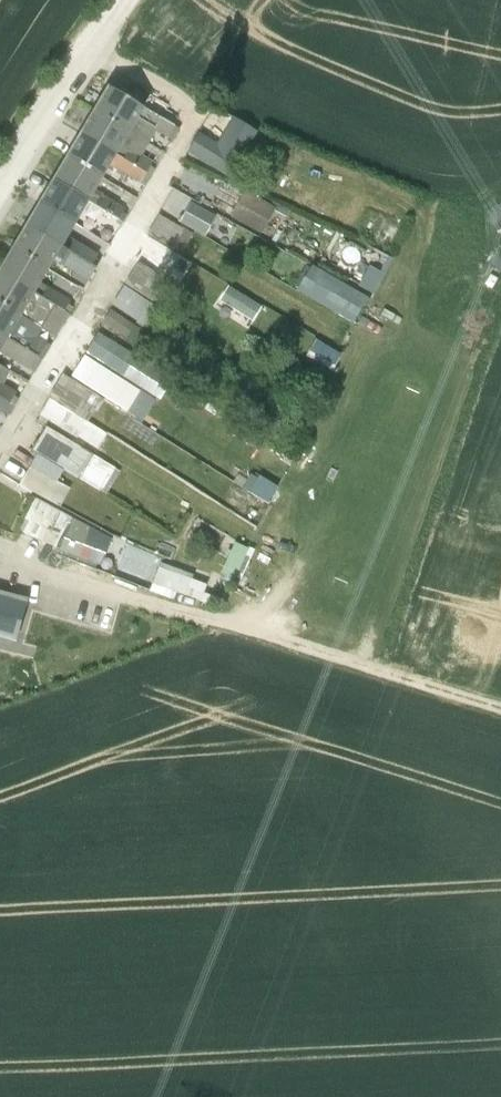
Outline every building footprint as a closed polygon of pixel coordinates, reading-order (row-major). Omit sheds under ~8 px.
[(92,110),(129,132),(137,119),(144,108),(107,86),(92,110)] [(144,108),(137,119),(153,128),(172,140),(178,128),(174,126),(144,108)] [(80,132),(117,154),(128,134),(129,132),(92,110),(80,132)] [(233,117),(218,142),(199,131),(186,151),(205,163),(230,177),(257,132),(233,117)] [(129,132),(128,134),(146,142),(153,128),(137,119),(129,132)] [(65,157),(102,178),(109,166),(117,154),(80,132),(65,157)] [(117,154),(109,166),(140,183),(142,180),(147,184),(155,170),(149,167),(152,163),(140,156),(148,143),(146,142),(128,134),(117,154)] [(53,177),(89,200),(95,190),(102,178),(65,157),(53,177)] [(124,192),(131,196),(135,188),(116,176),(111,185),(124,192)] [(38,202),(75,224),(82,213),(89,200),(53,177),(38,202)] [(89,200),(82,213),(89,216),(92,218),(112,230),(118,233),(127,216),(122,213),(123,209),(103,197),(101,194),(95,190),(89,200)] [(131,196),(124,192),(120,200),(132,207),(136,199),(131,196)] [(244,192),(230,218),(261,234),(275,209),(244,192)] [(26,223),(62,247),(69,234),(74,226),(75,224),(38,202),(26,223)] [(188,203),(178,220),(196,231),(206,214),(188,203)] [(75,224),(74,226),(85,231),(92,218),(89,216),(82,213),(75,224)] [(148,236),(186,259),(196,240),(190,236),(191,234),(158,214),(146,235),(148,236)] [(386,219),(375,244),(391,252),(403,227),(386,219)] [(11,248),(48,270),(53,262),(60,251),(62,247),(26,223),(11,248)] [(62,247),(60,251),(64,252),(68,252),(76,240),(77,239),(69,234),(62,247)] [(91,235),(87,242),(101,250),(105,244),(91,235)] [(186,259),(148,236),(136,257),(177,282),(185,267),(202,276),(206,270),(186,259)] [(68,252),(90,265),(95,259),(99,254),(76,240),(68,252)] [(34,294),(39,286),(48,270),(11,248),(0,267),(0,273),(34,294)] [(60,251),(53,262),(58,264),(59,263),(74,271),(71,276),(85,285),(95,268),(90,265),(68,252),(64,252),(60,251)] [(90,265),(95,268),(99,261),(95,259),(90,265)] [(138,262),(125,284),(154,301),(167,279),(138,262)] [(368,296),(312,264),(297,290),(353,323),(368,296)] [(21,316),(34,294),(0,273),(0,304),(21,316)] [(57,276),(53,284),(73,296),(78,288),(57,276)] [(39,286),(34,294),(64,311),(69,314),(74,306),(69,303),(71,300),(46,287),(44,289),(39,286)] [(124,286),(111,305),(147,328),(160,309),(124,286)] [(262,304),(229,286),(221,300),(255,318),(262,304)] [(21,316),(21,317),(42,329),(54,337),(69,314),(64,311),(34,294),(21,316)] [(6,341),(15,326),(21,317),(21,316),(0,304),(0,337),(6,341)] [(110,307),(101,321),(127,338),(136,324),(110,307)] [(334,321),(327,335),(335,339),(342,326),(334,321)] [(0,352),(0,354),(34,373),(42,359),(45,353),(40,351),(43,346),(22,333),(23,330),(15,326),(6,341),(0,352)] [(128,368),(138,348),(99,329),(90,348),(128,368)] [(316,337),(305,354),(331,370),(342,352),(316,337)] [(109,397),(119,382),(120,379),(83,355),(71,373),(109,397)] [(293,360),(283,377),(310,393),(320,376),(293,360)] [(4,414),(9,416),(19,399),(13,397),(15,392),(2,385),(10,372),(0,366),(0,412),(4,414)] [(48,399),(87,422),(94,410),(97,412),(103,400),(88,391),(62,374),(47,398),(48,399)] [(119,382),(109,397),(120,404),(131,389),(119,382)] [(87,422),(48,399),(39,414),(76,438),(77,436),(97,449),(106,434),(87,422)] [(201,400),(193,411),(223,432),(231,421),(201,400)] [(107,420),(101,429),(123,442),(128,433),(107,420)] [(37,455),(62,470),(77,479),(85,467),(86,468),(92,471),(98,459),(92,455),(45,427),(31,451),(37,455)] [(62,470),(37,455),(29,468),(19,485),(59,507),(70,489),(57,482),(62,470)] [(85,467),(77,479),(96,489),(103,478),(111,464),(98,459),(92,471),(86,468),(85,467)] [(274,487),(255,476),(246,492),(265,503),(274,487)] [(33,497),(17,529),(96,567),(110,539),(89,529),(91,526),(33,497)] [(248,550),(235,543),(221,571),(234,577),(248,550)] [(159,562),(152,582),(186,594),(193,573),(159,562)] [(16,642),(28,598),(0,590),(0,637),(16,642)]
